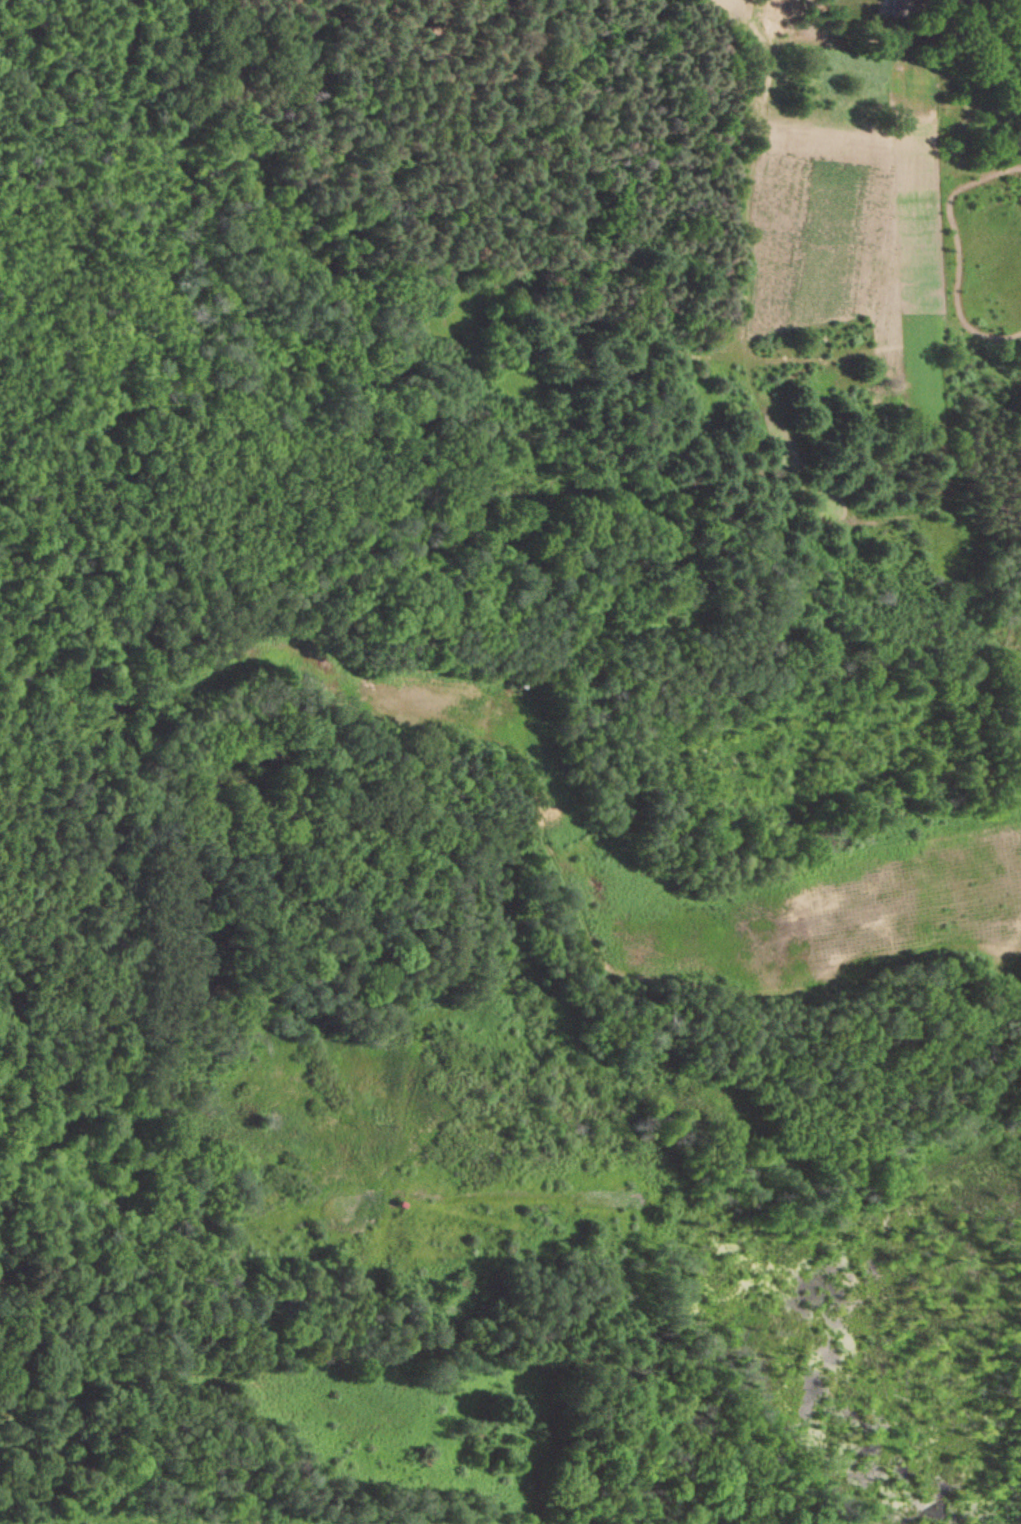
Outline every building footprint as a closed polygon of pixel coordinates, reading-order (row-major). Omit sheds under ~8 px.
[(890,13),(908,13),(908,0),(890,0),(890,13)]
